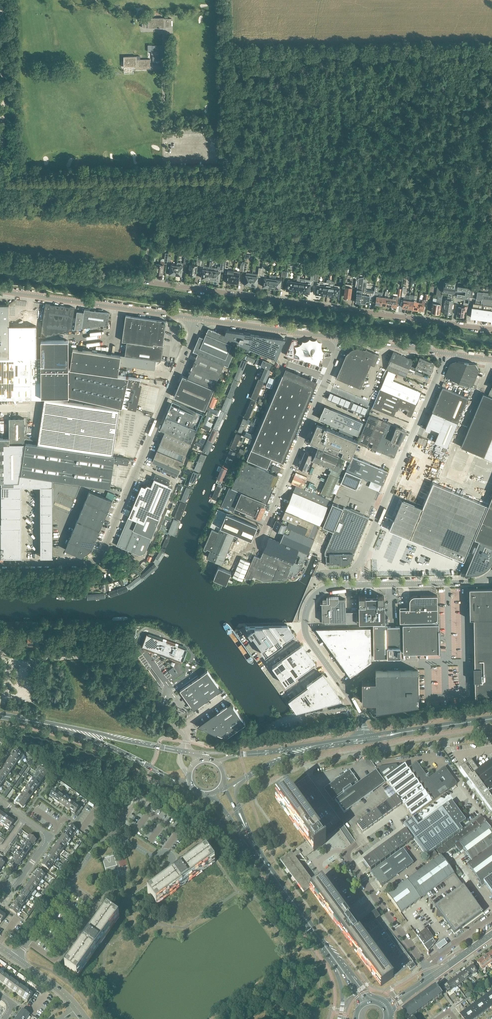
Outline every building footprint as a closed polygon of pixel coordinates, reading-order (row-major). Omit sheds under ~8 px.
[(172,27),(172,18),(164,18),(148,18),(148,19),(142,19),(142,27),(148,27),(148,28),(164,28),(164,27),(172,27)] [(153,51),(153,60),(159,60),(159,45),(148,45),(148,51),(153,51)] [(150,68),(150,59),(140,59),(140,56),(124,56),(124,67),(134,66),(134,68),(150,68)] [(156,263),(156,268),(157,268),(156,272),(157,273),(159,273),(160,273),(163,273),(164,264),(167,265),(168,261),(168,255),(169,253),(166,253),(165,253),(165,258),(164,261),(161,261),(161,264),(156,263)] [(215,271),(214,279),(214,280),(216,281),(217,280),(219,280),(221,271),(224,271),(225,259),(224,259),(223,258),(222,258),(221,267),(220,266),(218,266),(217,268),(215,267),(215,268),(215,271)] [(201,264),(201,265),(204,266),(202,278),(204,278),(205,279),(207,279),(208,279),(209,270),(210,266),(206,266),(204,266),(205,260),(201,260),(201,264)] [(189,274),(196,275),(197,265),(190,264),(189,271),(189,274)] [(262,268),(261,277),(264,277),(263,286),(265,287),(266,287),(267,287),(268,287),(269,287),(270,278),(266,277),(267,276),(264,276),(265,274),(266,266),(263,265),(262,268)] [(252,273),(251,285),(252,285),(254,286),(254,285),(257,285),(257,283),(258,281),(257,281),(258,277),(261,277),(262,268),(259,268),(259,271),(258,274),(252,273)] [(305,279),(304,292),(304,293),(306,293),(307,292),(309,292),(310,285),(313,285),(315,271),(312,271),(311,280),(305,279)] [(356,278),(355,286),(357,287),(357,289),(356,293),(356,294),(357,294),(355,301),(361,302),(363,282),(364,280),(364,277),(359,278),(356,278)] [(433,301),(431,311),(439,313),(442,291),(444,280),(438,280),(436,296),(435,301),(433,301)] [(444,280),(442,291),(445,291),(445,294),(448,295),(448,293),(452,294),(454,294),(455,285),(456,285),(456,282),(444,280)] [(363,282),(361,302),(366,303),(366,300),(370,301),(370,298),(373,299),(374,290),(367,289),(366,289),(367,286),(367,282),(363,282)] [(469,297),(476,298),(476,300),(476,303),(491,305),(491,286),(471,283),(471,285),(470,290),(469,297)] [(346,284),(345,286),(344,296),(351,297),(352,285),(346,284)] [(375,286),(374,295),(377,296),(377,298),(376,298),(376,300),(376,303),(381,304),(382,297),(383,292),(378,291),(378,287),(375,286)] [(471,317),(478,318),(486,319),(491,320),(491,305),(476,303),(473,302),(472,307),(471,317)] [(41,338),(59,333),(62,306),(46,304),(45,303),(41,338)] [(459,306),(457,315),(464,316),(465,310),(467,310),(468,303),(464,303),(463,305),(462,305),(462,307),(459,306)] [(10,358),(10,357),(37,357),(36,326),(9,326),(9,305),(0,305),(0,358),(10,358)] [(62,306),(59,333),(72,330),(75,308),(62,306)] [(84,312),(77,311),(75,329),(82,328),(103,325),(108,324),(110,312),(85,309),(84,312)] [(163,344),(166,321),(131,316),(126,315),(122,341),(127,341),(125,355),(121,355),(156,360),(161,360),(163,344)] [(198,353),(198,354),(224,365),(224,364),(228,366),(233,354),(235,350),(238,343),(237,343),(238,341),(224,335),(209,328),(206,334),(206,333),(204,338),(199,336),(193,351),(198,353)] [(238,342),(248,347),(253,349),(277,358),(285,338),(227,330),(225,335),(224,335),(238,341),(237,343),(238,343),(238,342)] [(292,339),(286,354),(302,359),(297,353),(297,340),(292,339)] [(298,346),(295,346),(296,348),(297,349),(297,350),(297,351),(296,352),(295,353),(297,354),(298,354),(299,355),(300,356),(300,357),(300,358),(302,359),(303,359),(304,360),(305,361),(307,361),(309,361),(310,362),(312,363),(312,364),(315,364),(316,364),(318,365),(320,366),(320,365),(320,363),(320,362),(320,360),(322,359),(323,358),(324,357),(323,356),(323,355),(324,353),(324,352),(323,351),(322,349),(322,347),(322,345),(322,344),(323,342),(322,342),(321,342),(319,342),(318,341),(318,340),(317,339),(315,340),(314,340),(312,340),(311,340),(310,339),(309,340),(308,340),(307,341),(305,341),(303,341),(302,343),(302,344),(300,345),(298,346)] [(32,397),(42,397),(69,397),(69,395),(69,368),(69,340),(41,340),(41,358),(37,358),(35,377),(32,397)] [(365,349),(364,349),(362,348),(361,348),(360,348),(359,348),(358,347),(356,348),(355,348),(354,348),(353,348),(352,349),(351,350),(350,350),(349,351),(348,352),(347,354),(336,378),(361,388),(371,364),(375,366),(379,355),(366,349),(365,349)] [(120,364),(121,355),(73,349),(70,368),(118,375),(120,364)] [(386,369),(405,377),(407,372),(412,374),(416,374),(422,376),(423,373),(409,367),(412,360),(394,352),(386,369)] [(174,396),(205,409),(220,373),(222,368),(224,365),(198,354),(195,361),(194,361),(193,363),(194,364),(192,368),(191,368),(191,369),(188,377),(183,375),(174,396)] [(257,359),(244,354),(242,359),(255,364),(257,359)] [(156,360),(121,355),(120,364),(155,369),(156,360)] [(420,368),(423,369),(427,359),(424,358),(423,359),(420,357),(415,368),(419,369),(420,368)] [(31,399),(42,399),(42,397),(32,397),(35,377),(37,358),(10,358),(0,358),(0,399),(31,399)] [(274,366),(279,368),(280,365),(276,361),(276,360),(273,358),(272,361),(271,362),(274,364),(274,366)] [(240,381),(247,362),(242,359),(234,379),(240,381)] [(263,360),(262,361),(258,359),(256,364),(269,370),(271,365),(271,363),(263,360)] [(427,359),(423,369),(427,370),(426,372),(429,374),(430,372),(434,363),(430,362),(431,361),(427,359)] [(446,376),(448,377),(472,386),(473,383),(474,383),(474,382),(475,378),(476,379),(476,378),(475,378),(477,374),(479,370),(478,368),(480,367),(478,364),(476,365),(475,363),(458,361),(451,363),(450,363),(451,364),(449,367),(448,368),(449,368),(447,371),(447,372),(446,376)] [(69,368),(69,395),(134,409),(134,407),(138,408),(143,384),(139,384),(140,378),(141,378),(69,368)] [(265,368),(260,379),(265,381),(269,370),(265,368)] [(388,392),(393,380),(396,373),(388,370),(381,389),(388,392)] [(259,431),(247,459),(267,468),(272,457),(281,461),(312,387),(302,382),(294,378),(293,379),(283,374),(259,431)] [(269,376),(267,382),(266,386),(271,388),(275,379),(269,376)] [(256,400),(264,381),(259,379),(251,398),(256,400)] [(228,396),(232,398),(234,393),(234,392),(239,382),(234,380),(232,386),(228,396)] [(422,392),(393,380),(388,392),(417,404),(422,392)] [(491,388),(491,389),(488,395),(483,393),(461,446),(484,456),(491,438),(491,386),(491,387),(491,388)] [(432,411),(425,429),(430,431),(431,427),(439,431),(435,442),(447,447),(458,422),(468,397),(443,387),(432,411)] [(380,388),(372,407),(394,416),(396,410),(396,411),(398,410),(399,407),(408,410),(407,414),(407,415),(410,416),(412,416),(417,404),(388,392),(381,389),(380,388)] [(227,396),(222,410),(228,413),(233,399),(227,396)] [(38,444),(78,450),(113,455),(120,410),(45,398),(38,444)] [(160,444),(157,450),(177,458),(183,461),(186,455),(197,429),(199,423),(203,413),(196,410),(173,400),(166,416),(160,429),(165,431),(160,444)] [(249,418),(255,402),(252,400),(245,417),(249,418)] [(325,405),(319,418),(358,434),(363,421),(325,405)] [(213,429),(218,431),(223,419),(225,420),(227,413),(221,410),(213,429)] [(377,423),(378,420),(379,419),(369,415),(363,428),(373,432),(377,423)] [(9,418),(9,438),(9,443),(24,443),(25,443),(25,418),(9,418)] [(242,433),(246,424),(248,420),(244,418),(242,423),(243,423),(239,431),(242,433)] [(377,423),(373,432),(382,436),(388,422),(384,421),(382,421),(381,425),(377,423)] [(388,422),(382,436),(391,440),(396,427),(392,425),(391,424),(388,422)] [(358,440),(317,423),(314,432),(310,441),(351,458),(358,440)] [(400,444),(402,439),(403,440),(403,439),(407,430),(406,429),(402,427),(402,428),(397,426),(396,427),(391,440),(400,444)] [(354,437),(355,434),(341,427),(339,431),(354,437)] [(363,428),(358,442),(367,446),(369,442),(373,432),(363,428)] [(213,429),(208,440),(214,443),(219,432),(213,429)] [(373,443),(372,447),(372,448),(376,450),(382,436),(373,432),(369,442),(373,443)] [(241,435),(238,434),(236,433),(230,448),(235,450),(241,435)] [(382,436),(376,450),(385,454),(391,440),(382,436)] [(417,442),(425,446),(428,440),(420,437),(419,437),(417,442)] [(9,438),(4,438),(4,443),(4,481),(19,482),(21,471),(24,443),(9,443),(9,438)] [(391,440),(385,454),(393,457),(395,457),(400,444),(391,440)] [(207,441),(202,452),(208,454),(213,443),(207,441)] [(53,479),(81,483),(85,484),(86,484),(110,488),(114,461),(118,462),(128,464),(129,458),(26,443),(21,474),(53,479)] [(315,445),(314,448),(311,454),(309,460),(314,462),(314,461),(331,468),(321,493),(330,496),(344,463),(346,458),(344,457),(318,446),(318,447),(315,445)] [(157,450),(152,462),(153,462),(164,466),(162,470),(177,476),(179,473),(183,461),(177,458),(157,450)] [(235,453),(230,450),(223,466),(229,468),(235,453)] [(305,451),(302,459),(308,462),(309,460),(311,454),(305,451)] [(194,470),(199,472),(206,456),(201,454),(194,470)] [(346,469),(383,485),(389,471),(352,456),(346,469)] [(299,467),(303,469),(305,470),(307,467),(308,468),(310,465),(308,464),(308,462),(302,459),(299,467)] [(279,475),(267,470),(243,460),(238,474),(273,489),(279,475)] [(217,481),(221,483),(226,470),(222,468),(217,481)] [(361,477),(346,470),(341,482),(357,489),(361,477)] [(193,472),(187,486),(192,488),(194,482),(195,482),(198,474),(193,472)] [(20,474),(19,482),(1,482),(1,486),(22,486),(41,486),(53,486),(53,479),(21,474),(20,474)] [(117,545),(140,554),(145,552),(173,487),(168,485),(170,480),(156,474),(154,479),(151,486),(150,488),(142,485),(134,503),(130,512),(129,514),(117,545)] [(232,487),(232,488),(251,496),(259,499),(265,502),(267,503),(273,489),(238,474),(233,485),(232,487)] [(338,477),(332,492),(336,494),(339,486),(337,485),(337,484),(339,484),(341,478),(338,477)] [(69,511),(81,483),(53,479),(53,505),(69,511)] [(394,518),(389,529),(410,538),(464,561),(487,505),(433,482),(423,507),(420,514),(417,520),(415,527),(394,518)] [(216,501),(222,486),(218,484),(212,499),(216,501)] [(302,493),(301,495),(327,506),(330,500),(296,485),(293,491),(295,492),(295,491),(302,493)] [(22,497),(22,486),(1,486),(1,497),(22,497)] [(53,486),(41,486),(41,494),(53,494),(53,486)] [(259,499),(251,496),(232,488),(228,486),(226,491),(227,492),(222,506),(234,511),(236,506),(253,514),(252,515),(260,518),(265,506),(264,506),(265,502),(259,499)] [(187,487),(181,501),(185,503),(191,489),(187,487)] [(97,505),(101,495),(90,490),(86,500),(97,505)] [(325,512),(327,506),(301,495),(302,493),(295,491),(295,492),(293,491),(291,496),(289,502),(301,507),(304,503),(325,512)] [(41,494),(41,503),(53,503),(53,494),(41,494)] [(97,505),(108,510),(112,500),(101,495),(97,505)] [(22,497),(1,497),(1,503),(1,507),(22,507),(22,497)] [(402,499),(399,505),(420,514),(423,507),(402,499)] [(97,505),(86,500),(82,510),(93,515),(97,505)] [(187,504),(184,503),(181,502),(174,517),(180,520),(187,504)] [(320,524),(322,519),(324,520),(325,517),(323,516),(325,512),(304,503),(301,507),(289,502),(287,506),(285,510),(308,519),(320,524)] [(53,512),(53,503),(41,503),(41,512),(53,512)] [(343,507),(332,503),(322,527),(333,531),(325,552),(325,555),(326,555),(326,564),(343,564),(344,564),(345,564),(346,563),(347,563),(348,563),(349,562),(350,561),(351,560),(352,559),(352,558),(369,517),(363,514),(361,519),(353,515),(355,511),(350,509),(351,509),(344,506),(343,507)] [(93,515),(104,519),(108,510),(97,505),(93,515)] [(399,505),(397,512),(417,520),(420,514),(399,505)] [(22,517),(22,507),(1,507),(2,517),(22,517)] [(93,515),(82,510),(78,520),(89,524),(93,515)] [(305,527),(308,519),(285,510),(282,517),(284,518),(289,520),(305,527)] [(53,521),(53,512),(41,512),(41,521),(53,521)] [(397,512),(394,518),(415,527),(417,520),(397,512)] [(482,521),(491,526),(491,516),(485,513),(482,521)] [(89,524),(100,529),(104,519),(93,515),(89,524)] [(2,517),(2,527),(22,527),(22,517),(2,517)] [(284,532),(284,533),(289,520),(284,518),(282,522),(276,520),(273,528),(284,532)] [(169,534),(174,536),(180,521),(174,519),(170,530),(168,533),(169,534)] [(320,525),(320,524),(308,519),(305,527),(289,520),(284,533),(280,541),(293,547),(308,553),(320,525),(321,525),(320,525)] [(89,524),(78,520),(74,529),(85,534),(89,524)] [(53,530),(53,521),(41,521),(41,530),(53,530)] [(482,521),(478,530),(491,535),(491,526),(482,521)] [(85,534),(96,539),(100,529),(89,524),(85,534)] [(22,557),(22,527),(2,527),(2,557),(22,557)] [(85,534),(74,529),(70,539),(81,544),(85,534)] [(53,539),(53,530),(41,530),(41,539),(53,539)] [(484,542),(491,546),(491,535),(478,530),(475,538),(479,540),(484,542)] [(81,544),(92,549),(96,539),(85,534),(81,544)] [(167,535),(161,550),(164,552),(171,536),(168,535),(167,535)] [(269,537),(263,551),(290,562),(291,558),(289,557),(293,547),(280,541),(269,537)] [(53,557),(53,539),(41,539),(41,557),(53,557)] [(81,544),(70,539),(65,549),(77,554),(81,544)] [(466,572),(465,574),(472,574),(473,574),(475,574),(477,573),(480,572),(483,571),(485,570),(487,568),(489,566),(491,564),(491,562),(491,546),(484,542),(479,540),(466,572)] [(92,549),(81,544),(77,554),(82,556),(92,549)] [(290,562),(292,563),(289,569),(290,570),(287,576),(288,576),(291,578),(292,575),(294,576),(301,570),(308,554),(308,553),(293,547),(289,557),(291,558),(290,562)] [(158,565),(165,554),(160,551),(154,562),(158,565)] [(254,555),(245,578),(252,579),(253,577),(264,581),(272,580),(286,579),(288,576),(287,576),(290,570),(289,569),(292,563),(290,562),(263,551),(262,555),(261,555),(261,556),(261,558),(254,555)] [(146,572),(141,576),(144,579),(158,567),(155,564),(149,570),(148,569),(146,571),(146,572)] [(131,590),(143,581),(140,576),(127,586),(130,589),(131,590)] [(127,587),(107,594),(109,598),(128,590),(127,587)] [(473,588),(473,594),(474,618),(491,618),(491,588),(473,588)] [(323,602),(320,602),(320,603),(322,603),(322,621),(325,621),(325,623),(346,622),(357,622),(357,614),(346,615),(346,598),(339,599),(339,597),(329,597),(329,595),(327,595),(327,599),(324,599),(324,598),(323,598),(323,602)] [(378,597),(372,597),(372,622),(385,621),(385,619),(387,619),(387,620),(389,620),(389,617),(385,617),(385,604),(384,604),(384,602),(385,602),(385,601),(385,597),(385,596),(384,596),(384,595),(379,596),(378,596),(378,597)] [(410,601),(410,608),(400,609),(400,607),(400,622),(438,621),(437,595),(415,595),(414,595),(414,596),(413,596),(412,596),(411,597),(410,598),(410,599),(410,600),(410,601)] [(359,597),(359,602),(359,603),(360,603),(360,605),(359,605),(359,608),(359,620),(359,622),(372,622),(372,597),(366,597),(366,596),(365,596),(360,596),(359,596),(359,597)] [(474,618),(474,619),(474,634),(475,667),(474,667),(474,668),(475,668),(475,672),(475,679),(474,679),(474,680),(475,680),(475,693),(475,699),(491,697),(491,618),(474,618)] [(400,646),(400,626),(387,626),(387,623),(373,623),(374,657),(383,656),(400,656),(400,646)] [(403,651),(403,653),(439,652),(439,623),(436,623),(403,624),(403,651)] [(249,624),(246,624),(250,630),(248,631),(265,656),(295,634),(293,632),(290,628),(288,625),(249,624)] [(371,627),(316,628),(350,676),(371,661),(371,627)] [(137,649),(134,652),(147,671),(148,670),(150,669),(152,667),(164,684),(165,683),(168,688),(173,688),(196,672),(197,674),(198,675),(204,671),(201,668),(202,663),(189,646),(185,645),(183,647),(178,645),(178,644),(176,643),(176,644),(169,642),(162,632),(157,631),(151,635),(147,634),(145,640),(140,643),(139,648),(137,649)] [(42,636),(28,636),(29,645),(43,645),(42,636)] [(302,644),(272,665),(286,684),(316,663),(302,644)] [(194,710),(222,690),(207,670),(180,690),(194,710)] [(376,670),(376,680),(362,680),(362,701),(376,701),(376,710),(419,703),(418,670),(376,670)] [(308,686),(288,700),(297,712),(342,700),(337,695),(338,695),(323,673),(307,684),(308,686)] [(217,713),(203,723),(202,724),(202,725),(202,727),(222,736),(223,735),(225,738),(228,736),(246,723),(231,703),(217,713)] [(346,706),(328,709),(305,713),(307,725),(348,718),(348,717),(348,713),(347,710),(346,706)] [(16,750),(12,755),(19,760),(21,761),(24,756),(23,755),(16,750)] [(12,755),(9,760),(15,765),(19,760),(12,755)] [(9,760),(5,765),(12,770),(15,765),(9,760)] [(461,769),(485,803),(491,812),(491,760),(478,770),(473,764),(471,766),(469,763),(461,769)] [(380,772),(380,773),(386,781),(412,816),(457,784),(457,783),(445,767),(428,779),(427,778),(428,777),(429,776),(428,775),(427,776),(424,772),(423,773),(420,768),(421,768),(417,762),(408,769),(404,763),(398,768),(396,765),(379,767),(380,772)] [(5,765),(2,770),(9,775),(12,770),(5,765)] [(41,768),(38,773),(44,778),(48,773),(41,768)] [(0,772),(0,777),(5,780),(8,775),(9,775),(2,770),(1,770),(0,772)] [(336,797),(356,783),(358,781),(349,770),(324,789),(332,800),(336,797)] [(356,783),(336,797),(337,799),(335,800),(344,813),(385,783),(376,771),(357,784),(356,783)] [(38,773),(34,778),(41,783),(44,778),(38,773)] [(280,796),(276,800),(305,839),(307,841),(314,851),(326,843),(325,843),(324,840),(335,832),(332,828),(336,825),(351,844),(355,841),(347,830),(335,814),(308,776),(307,776),(290,789),(289,790),(288,791),(280,796)] [(34,778),(30,783),(37,788),(41,783),(34,778)] [(30,783),(27,788),(34,793),(37,788),(30,783)] [(27,788),(23,793),(30,798),(34,793),(27,788)] [(54,790),(50,797),(55,801),(60,794),(54,790)] [(23,793),(20,798),(27,803),(30,798),(23,793)] [(60,794),(55,801),(60,804),(65,797),(60,794)] [(397,808),(402,804),(396,796),(391,800),(397,808)] [(65,797),(60,804),(65,808),(70,801),(65,797)] [(20,798),(16,803),(23,808),(27,803),(20,798)] [(397,808),(391,800),(386,803),(392,811),(397,808)] [(70,801),(65,808),(70,811),(75,804),(70,801)] [(466,821),(451,801),(419,825),(413,817),(403,825),(429,860),(437,855),(434,850),(462,830),(459,826),(466,821)] [(386,803),(381,807),(387,815),(392,811),(386,803)] [(75,804),(70,811),(75,815),(77,811),(80,813),(83,808),(81,806),(80,808),(75,804)] [(387,815),(381,807),(376,810),(382,818),(387,815)] [(382,818),(376,810),(371,814),(377,822),(382,818)] [(377,822),(371,814),(367,817),(372,825),(377,822)] [(0,825),(1,824),(4,825),(9,818),(4,815),(0,820),(0,825)] [(440,856),(441,856),(455,846),(459,852),(463,849),(472,861),(485,852),(491,847),(491,832),(482,817),(480,815),(464,826),(466,829),(436,851),(440,856)] [(372,825),(367,817),(362,821),(368,829),(372,825)] [(9,818),(4,825),(4,826),(6,827),(9,829),(8,829),(8,831),(10,832),(13,827),(11,826),(14,822),(9,819),(9,818)] [(362,821),(357,824),(363,833),(368,829),(362,821)] [(68,828),(67,830),(74,835),(77,830),(71,826),(70,825),(68,827),(68,828)] [(65,833),(63,835),(70,840),(74,835),(67,830),(66,830),(64,832),(65,833)] [(406,845),(413,840),(405,830),(399,834),(406,845)] [(402,847),(406,845),(399,834),(395,837),(392,839),(399,849),(402,847)] [(61,838),(60,840),(67,845),(70,840),(63,835),(60,837),(61,838)] [(29,836),(26,841),(32,846),(36,841),(29,836)] [(395,853),(399,849),(392,839),(387,843),(395,853)] [(58,843),(56,845),(63,850),(67,845),(60,840),(59,840),(57,842),(58,843)] [(26,841),(22,846),(29,851),(32,846),(26,841)] [(314,852),(314,851),(307,841),(297,849),(298,851),(300,854),(304,859),(314,851),(314,852)] [(390,856),(395,853),(387,843),(382,846),(390,856)] [(54,848),(53,850),(59,855),(63,850),(56,845),(55,845),(53,847),(54,848)] [(22,846),(18,851),(25,856),(29,851),(22,846)] [(385,860),(390,856),(382,846),(378,850),(385,860)] [(16,849),(12,854),(15,856),(22,861),(25,856),(18,851),(16,849)] [(371,872),(374,876),(381,887),(414,863),(403,849),(371,872)] [(51,853),(49,855),(56,860),(59,855),(53,850),(52,850),(50,853),(51,853)] [(148,893),(152,898),(153,900),(157,905),(182,886),(192,879),(215,862),(215,863),(215,862),(214,861),(207,852),(206,850),(207,851),(205,852),(204,853),(203,853),(182,868),(181,869),(180,869),(179,868),(173,873),(173,874),(174,874),(171,876),(169,878),(151,891),(152,892),(149,894),(148,893)] [(380,864),(385,860),(378,850),(374,852),(373,853),(380,864)] [(280,861),(304,893),(310,889),(314,886),(294,859),(300,854),(298,851),(294,855),(293,855),(291,853),(280,861)] [(485,852),(472,861),(467,865),(474,875),(478,879),(477,880),(482,887),(486,884),(491,893),(491,862),(485,852)] [(375,867),(380,864),(373,853),(368,857),(375,867)] [(47,858),(45,860),(52,865),(56,860),(49,855),(48,855),(46,858),(47,858)] [(15,856),(11,861),(18,866),(22,861),(15,856)] [(441,856),(440,856),(431,863),(387,895),(401,914),(426,895),(438,910),(437,916),(442,916),(444,918),(450,927),(454,933),(483,913),(477,905),(472,899),(441,856)] [(370,871),(375,867),(368,857),(363,861),(370,871)] [(43,863),(42,865),(45,868),(49,870),(52,865),(45,860),(43,863)] [(11,861),(8,866),(14,871),(18,866),(11,861)] [(35,875),(42,880),(45,875),(44,874),(39,870),(38,870),(38,869),(36,872),(36,873),(35,875)] [(31,879),(30,880),(38,885),(40,887),(42,884),(40,883),(42,880),(35,875),(34,874),(32,877),(33,878),(31,880),(31,879)] [(27,884),(27,885),(35,890),(38,885),(30,880),(29,882),(29,883),(28,885),(27,884)] [(384,931),(377,920),(376,920),(364,929),(359,922),(354,925),(324,884),(321,881),(322,880),(315,885),(314,886),(310,889),(333,920),(381,986),(393,978),(393,977),(394,977),(395,976),(408,967),(413,963),(393,935),(388,928),(384,931)] [(23,890),(31,895),(35,890),(27,885),(25,887),(26,888),(24,890),(23,890)] [(20,895),(28,900),(31,895),(23,890),(21,892),(22,893),(21,895),(20,895)] [(17,900),(24,905),(28,900),(20,895),(18,897),(19,898),(17,900)] [(14,905),(13,905),(20,910),(24,905),(17,900),(16,900),(14,902),(15,903),(14,905)] [(12,908),(10,910),(17,915),(20,910),(13,905),(14,905),(13,905),(11,907),(12,908)] [(65,968),(66,969),(72,973),(76,976),(77,977),(77,976),(91,957),(106,936),(119,918),(118,917),(114,914),(108,910),(107,909),(108,910),(106,913),(105,912),(90,934),(89,935),(88,935),(87,934),(87,935),(82,941),(83,942),(84,942),(80,947),(68,965),(66,968),(65,968)] [(426,929),(417,936),(424,945),(428,950),(430,949),(429,948),(431,947),(431,946),(433,945),(433,944),(435,943),(433,939),(433,938),(426,929)] [(447,944),(444,940),(436,946),(439,950),(447,944)] [(482,959),(487,966),(491,962),(487,955),(486,956),(482,959),(482,958),(482,959)] [(487,966),(482,959),(481,959),(481,960),(478,962),(477,962),(482,970),(487,966)] [(469,968),(467,969),(472,975),(477,972),(472,966),(469,968)] [(472,975),(467,969),(465,971),(462,973),(467,979),(472,975)] [(460,975),(457,976),(462,983),(467,979),(462,973),(460,975)] [(8,976),(2,984),(7,987),(13,979),(8,976)] [(462,983),(457,976),(456,978),(453,980),(457,986),(462,983)] [(13,979),(7,987),(12,991),(18,983),(13,979)] [(450,982),(448,983),(452,990),(457,986),(453,980),(450,982)] [(18,983),(12,991),(17,994),(23,987),(18,983)] [(452,990),(448,983),(446,985),(443,987),(447,993),(452,990)] [(23,987),(17,994),(23,998),(28,990),(23,987)] [(435,987),(424,995),(430,1004),(435,1001),(437,999),(442,996),(437,989),(435,987)] [(28,990),(23,998),(28,1001),(33,994),(28,990)] [(489,1010),(491,1008),(491,993),(482,1000),(484,1003),(489,1010)] [(424,995),(413,1003),(419,1012),(423,1009),(424,1009),(426,1007),(430,1004),(424,995)] [(482,1000),(471,1008),(478,1018),(489,1010),(484,1003),(482,1000)] [(412,1018),(413,1018),(412,1017),(413,1017),(415,1015),(419,1012),(413,1003),(402,1011),(401,1011),(407,1018),(410,1018),(411,1018),(412,1018)] [(478,1018),(471,1008),(466,1012),(461,1016),(459,1016),(461,1018),(476,1018),(478,1018)] [(18,1015),(24,1018),(26,1018),(29,1015),(27,1014),(28,1013),(25,1011),(25,1012),(22,1010),(18,1015)]
